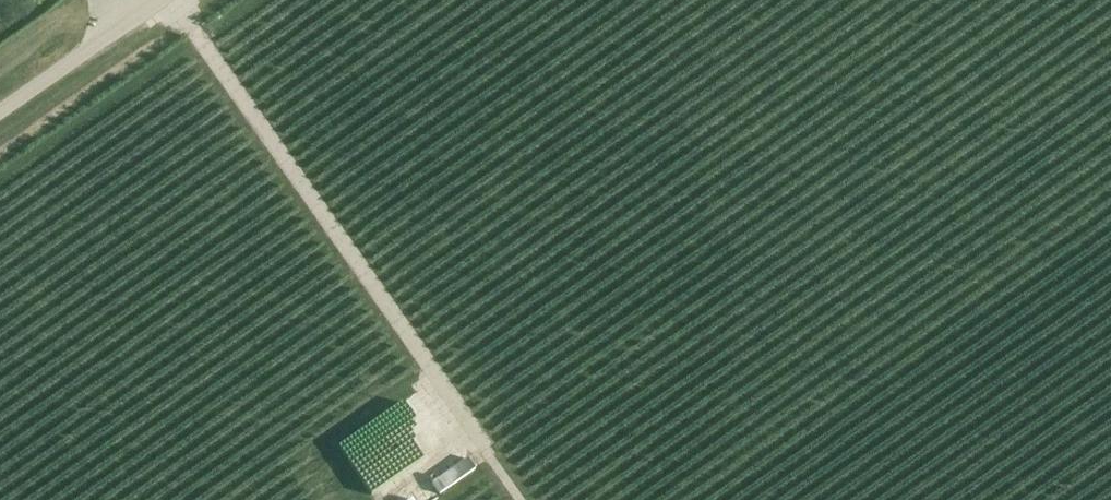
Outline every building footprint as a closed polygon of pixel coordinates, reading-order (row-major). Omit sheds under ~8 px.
[(441,494),(475,469),(468,459),(433,483),(441,494)]
